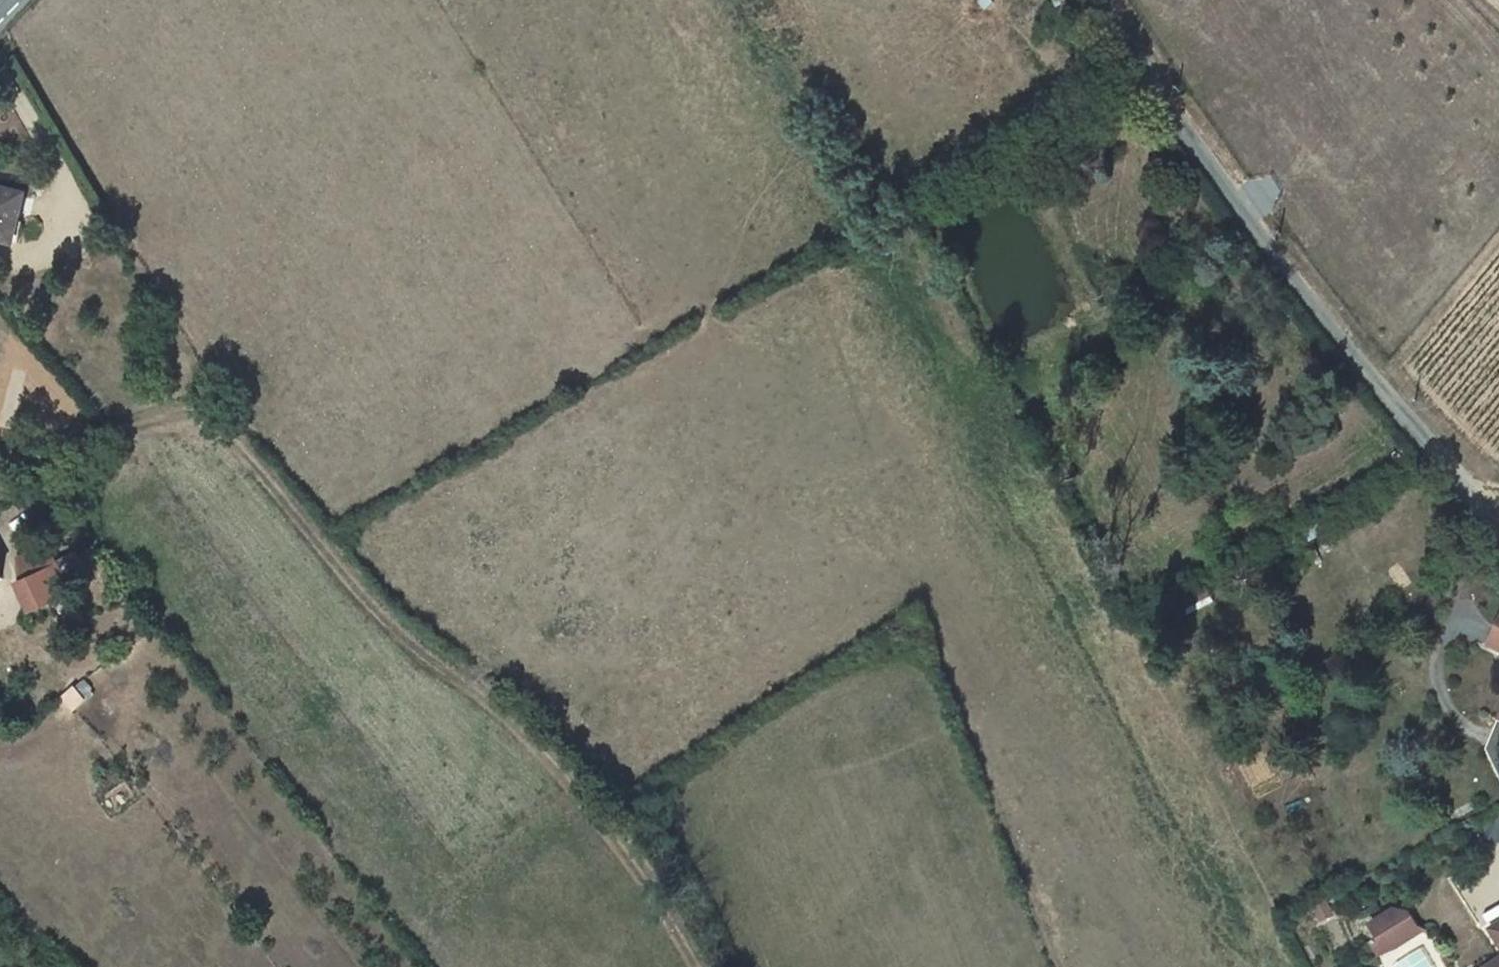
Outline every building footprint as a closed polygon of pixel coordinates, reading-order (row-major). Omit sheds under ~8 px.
[(0,186),(0,238),(12,241),(26,193),(0,186)] [(55,535),(18,551),(28,575),(66,559),(55,535)] [(77,585),(66,559),(28,575),(23,577),(35,604),(63,591),(77,585)] [(87,607),(77,585),(63,591),(72,613),(87,607)] [(1490,602),(1478,639),(1498,645),(1498,605),(1490,602)] [(1402,928),(1426,913),(1419,902),(1402,901),(1384,913),(1390,923),(1396,919),(1402,928)] [(1402,928),(1396,919),(1390,923),(1383,927),(1388,936),(1402,928)] [(1484,954),(1491,966),(1498,966),(1498,946),(1484,954)]
